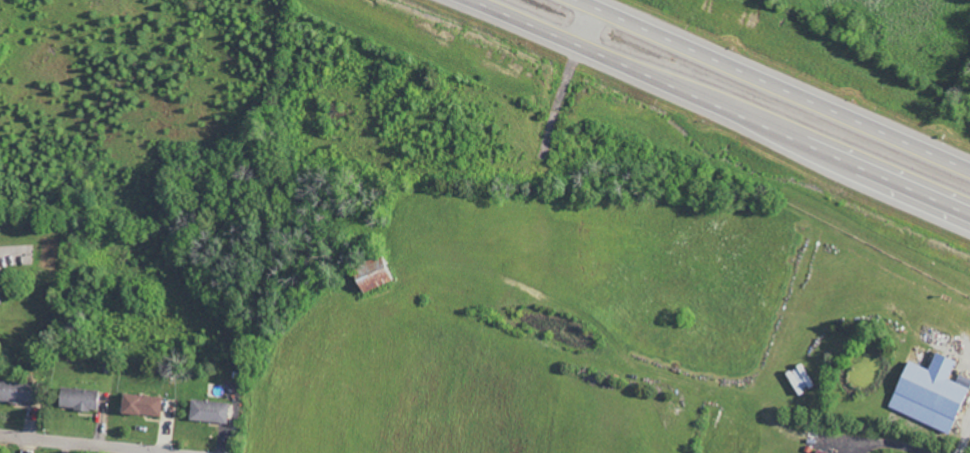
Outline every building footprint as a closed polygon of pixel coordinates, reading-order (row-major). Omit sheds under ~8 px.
[(406,282),(400,258),(367,267),(370,279),(373,291),(406,282)] [(948,432),(966,387),(946,379),(954,361),(933,353),(927,369),(905,360),(886,408),(948,432)] [(811,385),(802,364),(784,372),(794,393),(811,385)] [(39,383),(5,380),(3,401),(37,404),(39,383)] [(103,410),(104,390),(67,388),(66,408),(103,410)] [(129,414),(166,415),(167,396),(130,395),(129,414)] [(196,421),(234,424),(235,402),(198,400),(196,421)]
